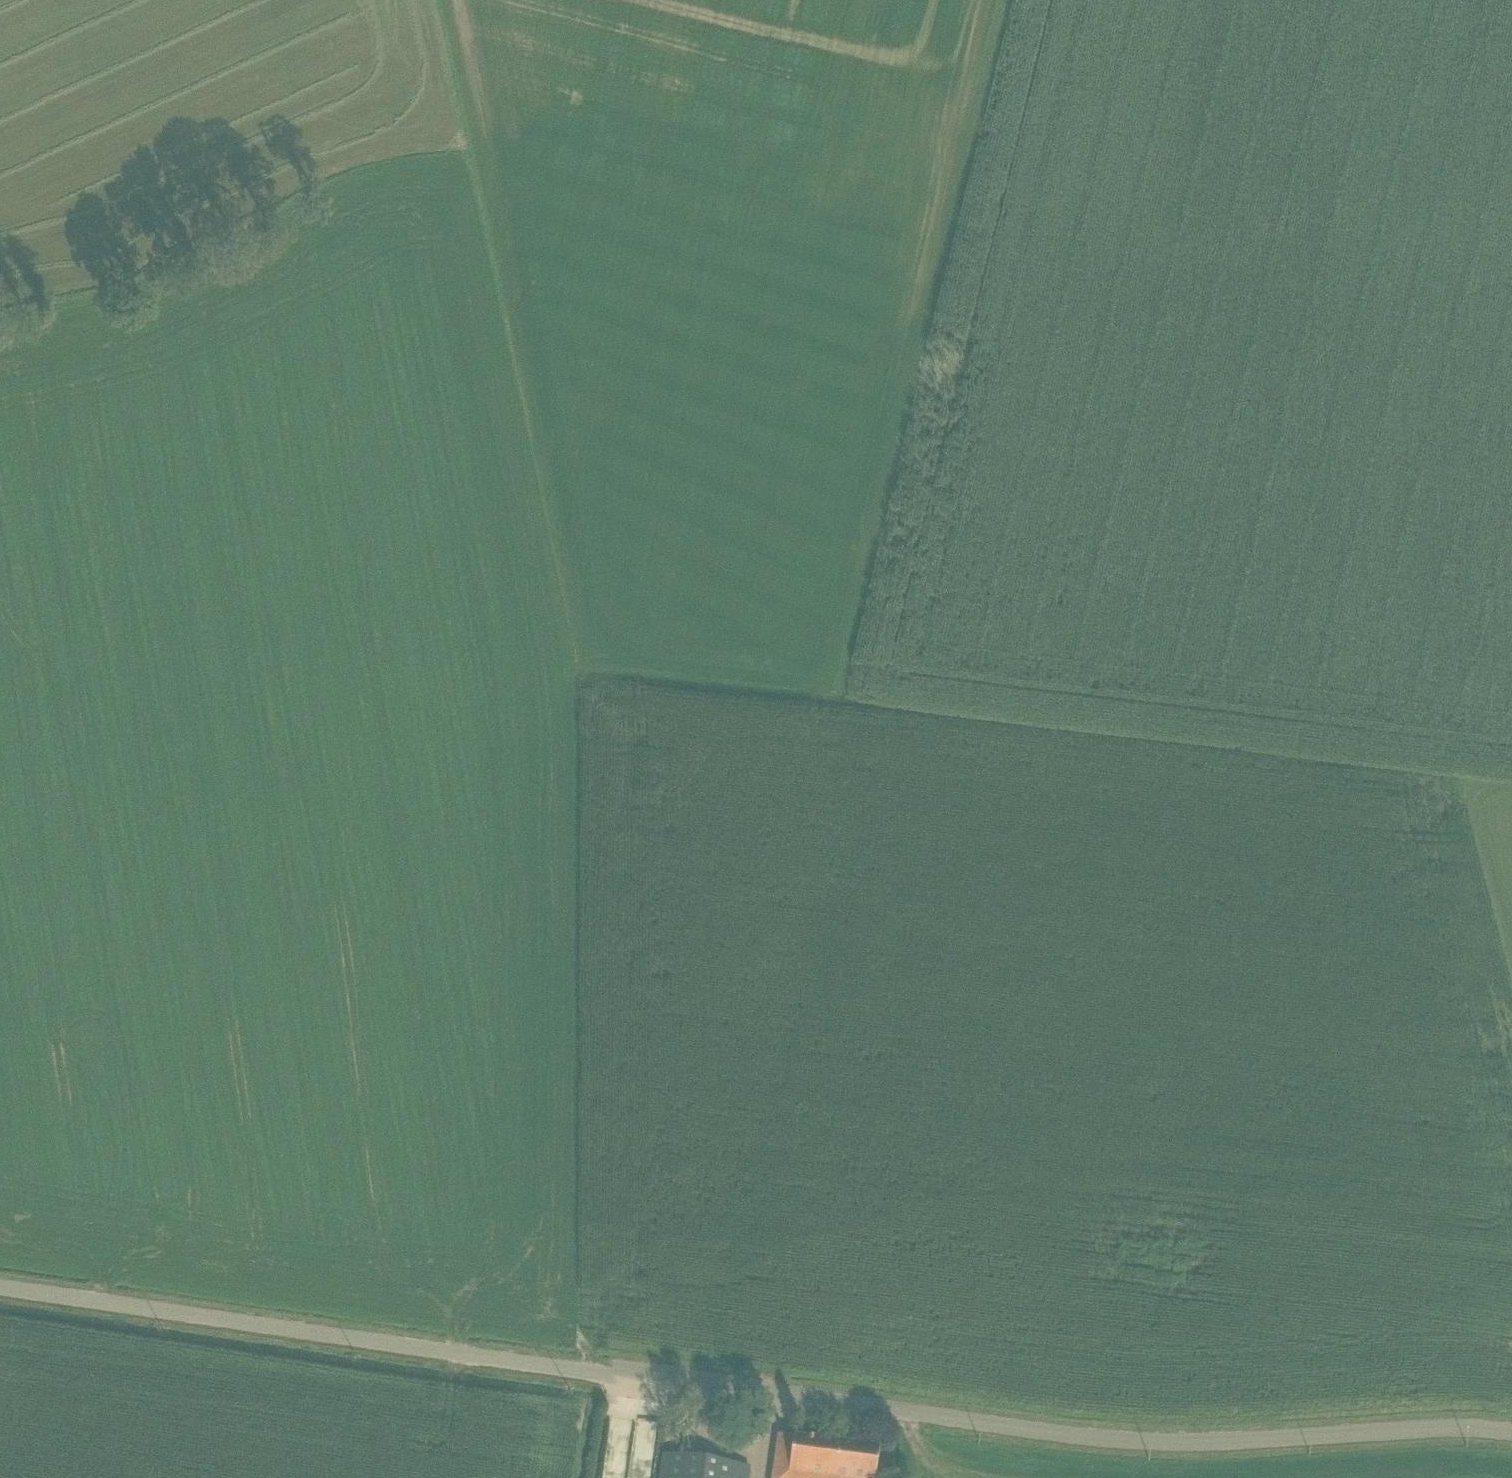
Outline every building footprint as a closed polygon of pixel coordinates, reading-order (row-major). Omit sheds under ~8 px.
[(880,1453),(775,1438),(769,1477),(876,1477),(880,1453)] [(739,1458),(657,1447),(653,1477),(737,1477),(739,1458)]
